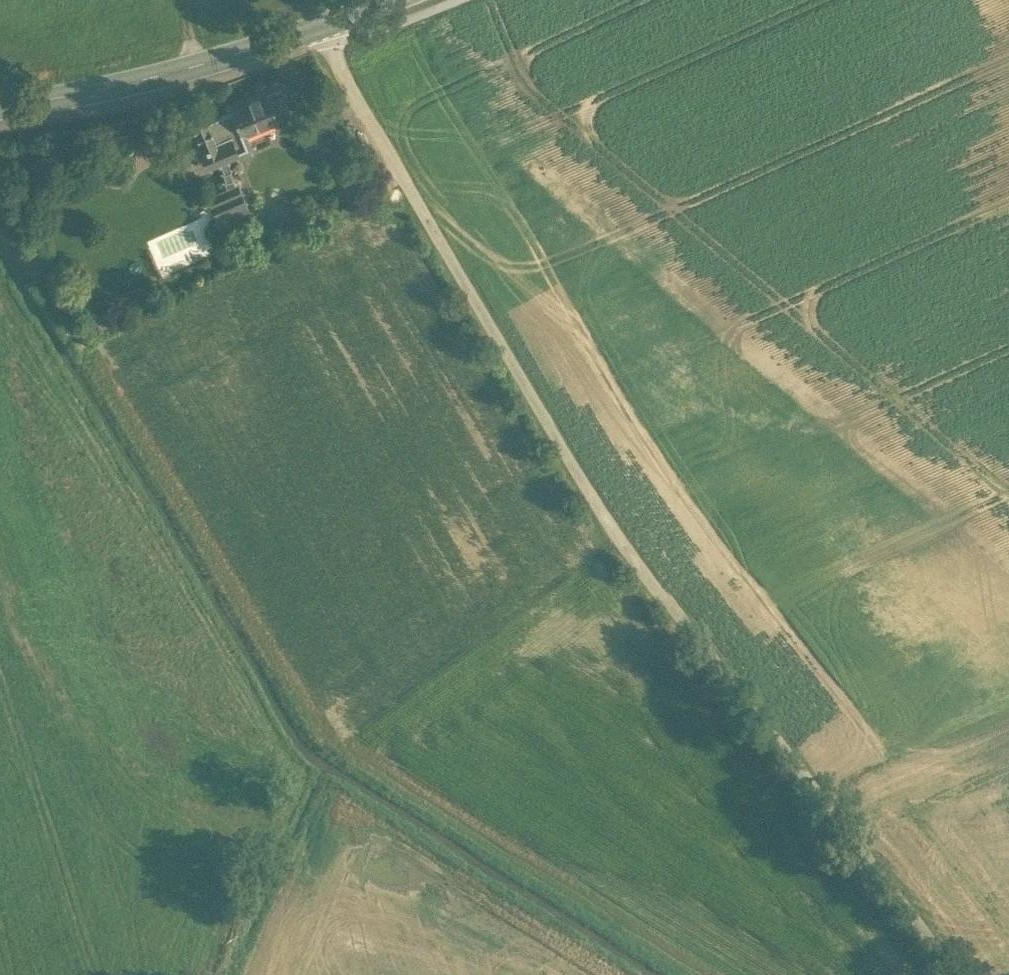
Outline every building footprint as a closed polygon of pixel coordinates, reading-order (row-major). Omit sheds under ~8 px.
[(271,84),(232,101),(236,109),(211,119),(207,111),(190,118),(201,147),(203,146),(210,163),(211,163),(238,152),(237,151),(236,147),(244,144),(248,134),(246,131),(280,117),(280,118),(295,111),(286,89),(275,94),(271,84)] [(239,181),(221,189),(233,218),(235,218),(234,216),(250,209),(239,181)]
